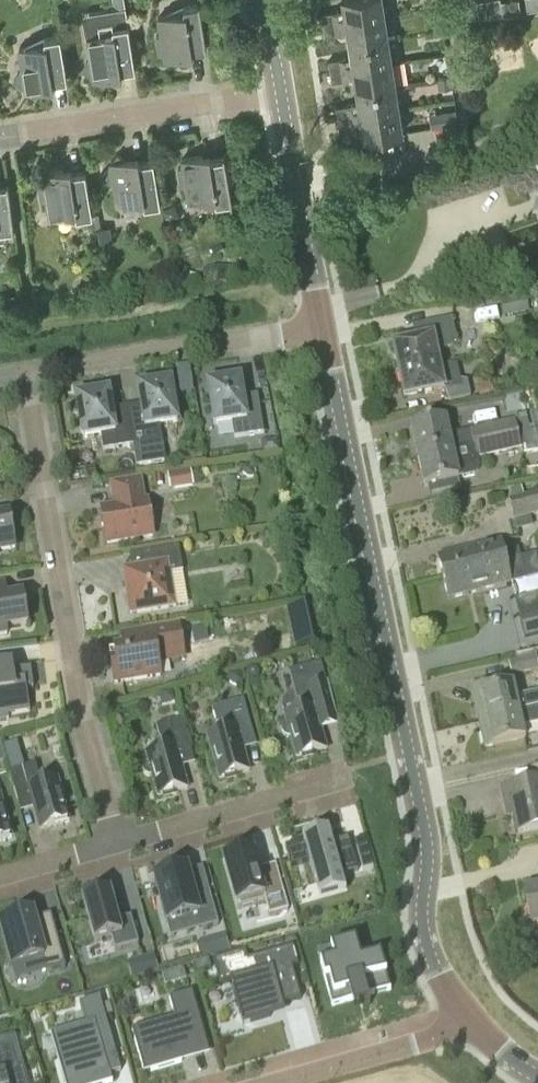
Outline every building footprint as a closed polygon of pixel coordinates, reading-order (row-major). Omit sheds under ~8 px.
[(344,10),(321,14),(323,25),(384,15),(382,0),(342,0),(344,10)] [(501,0),(477,0),(480,16),(503,13),(501,0)] [(503,13),(521,10),(519,0),(502,0),(501,0),(503,13)] [(528,9),(537,7),(537,0),(527,0),(528,9)] [(207,49),(200,5),(184,7),(184,13),(159,17),(166,60),(193,56),(192,51),(207,49)] [(88,37),(90,56),(81,69),(94,79),(94,81),(122,76),(121,71),(135,69),(126,10),(121,10),(121,11),(109,13),(86,17),(89,37),(88,37)] [(388,38),(384,15),(323,25),(325,36),(347,32),(349,45),(388,38)] [(19,48),(22,68),(13,81),(26,90),(26,92),(54,87),(53,82),(67,80),(60,36),(44,39),(45,44),(19,48)] [(349,45),(351,57),(329,60),(330,71),(391,62),(388,38),(349,45)] [(391,62),(330,71),(332,82),(354,79),(356,91),(395,85),(391,62)] [(452,87),(451,77),(439,79),(440,89),(452,87)] [(356,91),(358,104),(336,107),(338,118),(399,109),(395,85),(356,91)] [(399,109),(338,118),(339,129),(362,126),(364,139),(402,133),(399,109)] [(456,123),(455,112),(443,114),(445,125),(456,123)] [(182,159),(183,167),(178,167),(181,185),(186,184),(189,202),(215,198),(216,204),(232,201),(225,157),(210,159),(210,154),(182,159)] [(111,162),(111,164),(102,177),(114,185),(118,205),(143,201),(144,206),(160,204),(153,160),(139,162),(138,157),(124,159),(118,155),(113,161),(111,162)] [(43,173),(44,181),(39,181),(41,199),(47,198),(50,216),(75,212),(76,217),(92,215),(85,171),(71,173),(70,168),(43,173)] [(14,229),(8,185),(0,186),(0,230),(14,229)] [(174,217),(176,210),(174,205),(164,208),(167,219),(174,217)] [(113,242),(110,226),(98,228),(101,245),(113,242)] [(228,267),(201,270),(203,285),(230,282),(228,267)] [(39,299),(39,300),(50,299),(50,297),(49,287),(38,288),(39,299)] [(4,295),(6,311),(21,309),(19,293),(4,295)] [(530,314),(527,299),(502,303),(505,319),(530,314)] [(398,373),(443,363),(441,352),(456,342),(450,318),(419,325),(422,340),(393,347),(398,373)] [(190,363),(177,366),(181,391),(194,389),(190,363)] [(443,363),(398,373),(404,398),(441,390),(444,403),(469,397),(466,382),(459,381),(456,366),(444,365),(443,363)] [(220,376),(216,378),(212,382),(212,384),(208,385),(214,426),(232,423),(234,438),(264,434),(259,402),(244,405),(240,380),(236,380),(236,378),(231,376),(225,375),(220,376)] [(166,462),(162,441),(160,426),(177,423),(171,382),(167,383),(166,380),(161,378),(156,378),(151,379),(146,381),(142,384),(143,387),(138,387),(142,413),(128,415),(133,446),(137,467),(166,462)] [(484,379),(474,381),(477,396),(487,394),(484,379)] [(133,446),(128,415),(113,417),(109,392),(105,393),(104,390),(99,389),(94,388),(89,389),(84,391),(80,394),(81,397),(76,398),(83,438),(101,436),(103,451),(133,446)] [(515,421),(469,431),(473,446),(536,432),(534,422),(529,423),(527,415),(514,418),(515,421)] [(469,431),(448,436),(444,420),(410,428),(417,458),(473,446),(469,431)] [(536,432),(473,446),(475,459),(521,449),(522,456),(537,452),(537,432),(536,432)] [(473,446),(417,458),(423,488),(473,477),(478,469),(475,459),(473,446)] [(254,475),(253,464),(242,465),(243,473),(247,476),(254,475)] [(192,485),(190,471),(173,473),(175,488),(192,485)] [(151,513),(149,513),(147,502),(143,502),(140,481),(113,485),(116,507),(101,509),(107,543),(153,535),(151,525),(153,525),(155,523),(155,519),(155,516),(153,514),(151,513)] [(508,500),(513,520),(516,529),(533,525),(530,516),(537,514),(537,493),(508,500)] [(15,549),(10,517),(0,518),(0,551),(15,549)] [(510,546),(503,548),(501,542),(437,557),(442,576),(513,559),(521,557),(519,548),(511,550),(510,546)] [(170,574),(183,572),(179,547),(146,553),(148,566),(123,570),(130,615),(175,607),(170,574)] [(521,557),(513,559),(442,576),(448,600),(526,580),(521,557)] [(515,599),(525,638),(537,635),(537,593),(515,599)] [(28,625),(23,596),(0,600),(0,636),(7,635),(6,628),(28,625)] [(286,609),(295,648),(315,643),(306,605),(286,609)] [(180,654),(183,650),(179,626),(143,632),(145,646),(109,652),(115,684),(160,676),(158,661),(161,661),(165,658),(180,654)] [(192,629),(194,644),(208,641),(205,627),(192,629)] [(536,656),(516,661),(508,662),(511,676),(537,671),(537,666),(536,656)] [(296,758),(326,750),(321,730),(318,719),(335,714),(328,683),(327,683),(321,663),(289,672),(289,674),(291,674),(296,692),(294,692),(291,694),(288,697),(286,700),(284,704),(283,708),(284,712),(285,716),(287,724),(284,726),(282,729),(282,733),(285,736),(288,738),(291,737),(296,758)] [(33,689),(30,671),(11,675),(10,668),(0,669),(0,721),(9,720),(8,716),(30,713),(26,690),(33,689)] [(244,684),(240,671),(228,675),(230,682),(236,686),(244,684)] [(500,689),(498,680),(470,686),(478,722),(537,709),(537,693),(516,698),(513,686),(500,689)] [(174,702),(171,691),(159,694),(162,705),(174,702)] [(244,700),(212,709),(216,724),(222,723),(224,733),(207,737),(219,779),(249,771),(241,740),(254,736),(244,700)] [(478,722),(484,749),(525,740),(523,728),(537,724),(537,709),(478,722)] [(146,755),(148,763),(147,764),(146,765),(145,765),(144,767),(143,768),(143,769),(143,770),(143,772),(144,773),(145,774),(145,775),(146,776),(147,776),(149,777),(150,777),(152,776),(157,797),(188,788),(179,757),(192,754),(182,719),(156,726),(162,750),(146,755)] [(69,822),(57,779),(41,784),(35,765),(9,772),(18,803),(31,799),(39,830),(69,822)] [(530,767),(534,782),(502,789),(506,808),(512,807),(518,834),(537,829),(537,765),(530,767)] [(12,838),(0,796),(0,841),(12,838)] [(309,863),(315,884),(319,900),(346,892),(342,876),(357,872),(350,843),(334,848),(329,831),(291,841),(292,846),(285,848),(290,868),(309,863)] [(354,842),(362,870),(371,868),(364,840),(354,842)] [(252,853),(224,861),(238,912),(265,904),(269,918),(288,913),(277,872),(259,877),(252,853)] [(195,898),(188,870),(154,879),(166,925),(198,916),(202,930),(218,926),(209,894),(195,898)] [(525,894),(533,928),(537,927),(537,891),(525,894)] [(82,899),(95,944),(111,939),(115,952),(138,945),(131,918),(118,921),(110,892),(82,899)] [(46,973),(65,968),(51,915),(34,920),(32,914),(0,922),(13,967),(42,959),(46,973)] [(230,953),(226,936),(212,939),(217,956),(230,953)] [(381,955),(361,960),(357,962),(353,947),(333,952),(335,960),(320,965),(332,1007),(352,1001),(354,1008),(370,1003),(368,997),(391,991),(381,955)] [(244,952),(212,962),(219,986),(230,983),(242,1025),(270,1018),(268,1009),(300,1000),(291,968),(297,966),(292,948),(247,961),(244,952)] [(159,973),(154,956),(142,959),(147,976),(159,973)] [(209,962),(195,966),(197,975),(211,972),(209,962)] [(183,971),(162,977),(165,987),(186,981),(183,971)] [(182,1063),(180,1055),(207,1048),(192,992),(169,999),(174,1018),(146,1026),(149,1034),(134,1039),(143,1069),(149,1067),(151,1072),(182,1063)] [(110,1075),(121,1072),(105,1016),(101,1005),(99,998),(79,1004),(85,1025),(77,1027),(78,1029),(55,1036),(63,1065),(59,1066),(64,1082),(112,1082),(110,1075)] [(101,1005),(105,1016),(112,1014),(109,1003),(101,1005)] [(23,1069),(18,1070),(12,1048),(0,1051),(0,1082),(27,1082),(23,1069)]
